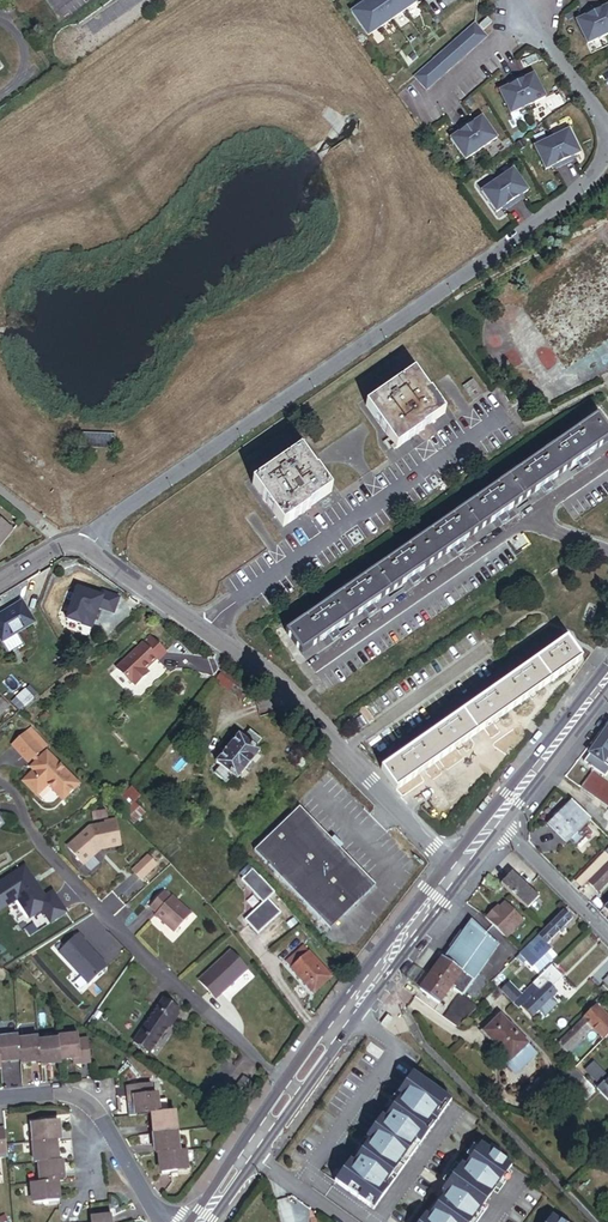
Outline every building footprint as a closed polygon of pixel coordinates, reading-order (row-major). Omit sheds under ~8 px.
[(350,14),(366,39),(416,6),(412,0),(371,0),(367,3),(361,7),(354,11),(350,14)] [(607,36),(607,10),(605,11),(603,8),(595,13),(607,36)] [(593,48),(607,39),(607,36),(595,13),(587,17),(589,20),(580,25),(593,48)] [(488,20),(480,27),(484,32),(492,24),(488,20)] [(487,39),(476,26),(415,80),(426,92),(487,39)] [(515,78),(528,104),(546,96),(534,72),(525,77),(524,74),(515,78)] [(499,89),(511,113),(528,104),(515,78),(507,82),(509,85),(499,89)] [(464,124),(482,148),(497,136),(482,115),(474,121),(472,118),(464,124)] [(451,138),(466,159),(482,148),(464,124),(457,129),(459,132),(451,138)] [(570,128),(553,137),(566,163),(574,159),(572,156),(582,152),(570,128)] [(553,137),(535,145),(547,169),(556,164),(558,167),(566,163),(553,137)] [(514,167),(499,179),(514,200),(522,195),(520,192),(528,186),(514,167)] [(499,179),(483,190),(497,209),(503,204),(505,207),(514,200),(499,179)] [(420,369),(367,406),(397,448),(425,429),(424,427),(450,409),(435,388),(434,389),(420,369)] [(477,379),(470,385),(479,398),(487,393),(477,379)] [(502,515),(538,489),(547,483),(575,464),(582,458),(607,441),(607,437),(595,418),(286,633),(301,655),(325,638),(333,632),(361,613),(369,607),(405,582),(413,577),(450,551),(458,546),(494,520),(502,515)] [(115,434),(74,433),(74,448),(114,450),(115,434)] [(303,451),(252,486),(282,528),(313,506),(312,505),(332,491),(319,472),(318,473),(303,451)] [(582,458),(575,464),(578,468),(586,463),(582,458)] [(547,483),(538,489),(542,494),(550,488),(547,483)] [(502,515),(494,520),(498,525),(505,520),(502,515)] [(17,535),(0,521),(0,556),(17,535)] [(458,546),(450,551),(454,556),(461,551),(458,546)] [(413,577),(405,582),(409,587),(417,582),(413,577)] [(0,611),(0,634),(7,647),(24,638),(19,629),(35,620),(23,598),(0,611)] [(369,607),(361,613),(364,618),(372,613),(369,607)] [(333,632),(325,638),(329,644),(337,638),(333,632)] [(149,635),(120,663),(130,674),(159,645),(149,635)] [(570,666),(580,659),(565,639),(381,768),(395,789),(419,773),(425,768),(455,747),(461,742),(492,721),(498,717),(528,695),(534,691),(564,670),(570,666)] [(130,674),(120,663),(116,668),(135,688),(146,676),(143,673),(146,670),(156,660),(158,662),(166,653),(159,645),(130,674)] [(222,668),(213,681),(241,701),(249,689),(235,679),(236,678),(222,668)] [(25,691),(16,698),(24,707),(32,699),(25,691)] [(1,699),(0,700),(0,717),(9,707),(1,699)] [(498,717),(492,721),(496,726),(502,722),(498,717)] [(584,762),(587,765),(585,766),(589,769),(590,767),(602,776),(607,768),(607,766),(601,760),(607,751),(607,728),(584,762)] [(234,775),(239,779),(259,751),(254,748),(261,739),(248,730),(243,738),(237,735),(230,745),(227,743),(222,750),(225,753),(217,764),(222,767),(216,775),(228,784),(234,775)] [(23,731),(19,735),(33,750),(35,752),(39,748),(23,731)] [(23,759),(33,750),(19,735),(9,744),(23,759)] [(461,742),(455,747),(458,751),(464,747),(461,742)] [(79,786),(44,750),(36,757),(33,754),(35,752),(33,750),(23,759),(29,765),(34,760),(38,763),(37,764),(40,768),(35,772),(24,782),(38,797),(49,786),(64,801),(79,786)] [(581,787),(607,806),(607,784),(592,772),(581,787)] [(132,783),(111,805),(132,825),(141,816),(131,807),(128,804),(135,797),(131,794),(137,788),(132,783)] [(135,797),(128,804),(131,807),(138,800),(135,797)] [(588,819),(571,801),(547,823),(565,842),(588,819)] [(299,808),(254,852),(330,931),(375,887),(299,808)] [(120,846),(115,819),(104,821),(104,825),(89,828),(68,847),(83,865),(100,850),(120,846)] [(576,882),(581,888),(587,882),(607,863),(607,862),(607,858),(607,857),(605,858),(603,855),(576,882)] [(157,867),(149,859),(134,873),(142,881),(157,867)] [(246,876),(256,867),(251,862),(242,872),(246,876)] [(587,882),(598,893),(607,883),(607,863),(587,882)] [(54,884),(41,892),(25,865),(0,881),(0,909),(17,899),(29,917),(41,910),(49,921),(69,909),(54,884)] [(246,918),(259,933),(283,912),(270,898),(277,891),(256,867),(246,876),(244,878),(265,901),(246,918)] [(125,901),(139,887),(128,876),(114,891),(125,901)] [(488,877),(482,884),(493,893),(499,886),(488,877)] [(516,877),(505,888),(531,913),(542,902),(516,877)] [(191,915),(172,897),(171,898),(165,892),(150,907),(157,913),(155,915),(174,933),(191,915)] [(491,908),(482,916),(504,938),(522,919),(504,900),(497,907),(493,911),(491,908)] [(520,953),(517,956),(523,962),(544,941),(546,942),(571,917),(562,909),(520,953)] [(457,997),(492,949),(481,941),(491,927),(474,914),(443,958),(442,957),(420,989),(438,1002),(447,990),(456,996),(457,997)] [(104,961),(81,938),(82,937),(75,930),(57,949),(87,979),(104,961)] [(504,954),(510,946),(504,942),(498,949),(504,954)] [(510,946),(504,954),(513,961),(517,956),(520,953),(511,945),(510,946)] [(287,962),(292,968),(309,952),(303,946),(287,962)] [(247,969),(230,950),(198,979),(216,998),(247,969)] [(332,976),(309,952),(292,968),(315,992),(332,976)] [(551,988),(561,976),(549,965),(530,985),(533,987),(517,1004),(531,1017),(555,992),(551,988)] [(510,984),(501,992),(513,1004),(521,995),(510,984)] [(496,991),(486,1001),(490,1005),(500,995),(496,991)] [(456,996),(441,1018),(456,1029),(474,1010),(457,997),(456,996)] [(145,1050),(175,1009),(160,998),(130,1039),(145,1050)] [(594,1005),(581,1018),(582,1020),(567,1035),(566,1034),(556,1045),(559,1048),(560,1047),(566,1053),(591,1028),(602,1039),(607,1033),(607,1018),(594,1005)] [(387,1029),(393,1020),(388,1017),(382,1025),(387,1029)] [(527,1045),(499,1017),(482,1033),(511,1062),(505,1068),(514,1077),(535,1056),(526,1046),(527,1045)] [(90,1060),(88,1036),(77,1037),(77,1032),(55,1033),(56,1037),(57,1056),(71,1055),(79,1054),(79,1061),(90,1060)] [(16,1037),(16,1033),(0,1034),(0,1056),(17,1054),(16,1037)] [(38,1057),(36,1039),(36,1035),(24,1036),(16,1037),(17,1054),(18,1058),(38,1057)] [(57,1056),(56,1037),(45,1038),(36,1039),(38,1057),(38,1061),(57,1059),(57,1056)] [(576,1057),(581,1062),(587,1056),(582,1051),(576,1057)] [(571,1064),(575,1068),(581,1062),(576,1057),(570,1063),(571,1064)] [(575,1068),(571,1064),(558,1077),(571,1091),(584,1078),(575,1068)] [(373,1210),(451,1102),(412,1074),(397,1095),(400,1097),(384,1119),(381,1117),(366,1139),(369,1141),(353,1163),(350,1161),(334,1182),(373,1210)] [(584,1078),(571,1091),(584,1104),(597,1091),(596,1090),(593,1087),(584,1078)] [(596,1090),(605,1081),(602,1079),(593,1087),(596,1090)] [(607,1082),(606,1080),(605,1081),(596,1090),(597,1091),(606,1100),(607,1098),(607,1081),(607,1082)] [(160,1098),(159,1090),(156,1090),(156,1082),(126,1084),(129,1114),(152,1112),(161,1111),(161,1108),(160,1098)] [(228,1114),(218,1107),(215,1111),(225,1118),(228,1114)] [(179,1130),(178,1110),(161,1111),(152,1112),(153,1132),(179,1130)] [(57,1139),(56,1119),(31,1121),(33,1141),(53,1139),(57,1139)] [(181,1149),(179,1130),(153,1132),(155,1151),(158,1151),(181,1149)] [(55,1160),(53,1139),(33,1141),(32,1141),(33,1162),(35,1162),(55,1160)] [(512,1166),(480,1144),(465,1166),(461,1163),(442,1191),(445,1193),(429,1216),(425,1213),(419,1221),(472,1221),(512,1166)] [(185,1166),(184,1149),(181,1149),(158,1151),(159,1168),(185,1166)] [(61,1179),(59,1160),(55,1160),(35,1162),(36,1181),(54,1180),(61,1179)] [(56,1198),(54,1180),(36,1181),(29,1182),(31,1200),(56,1198)] [(111,1203),(89,1204),(90,1218),(90,1221),(112,1221),(111,1203)] [(90,1218),(78,1219),(69,1219),(69,1214),(59,1215),(59,1221),(90,1221),(90,1218)]
